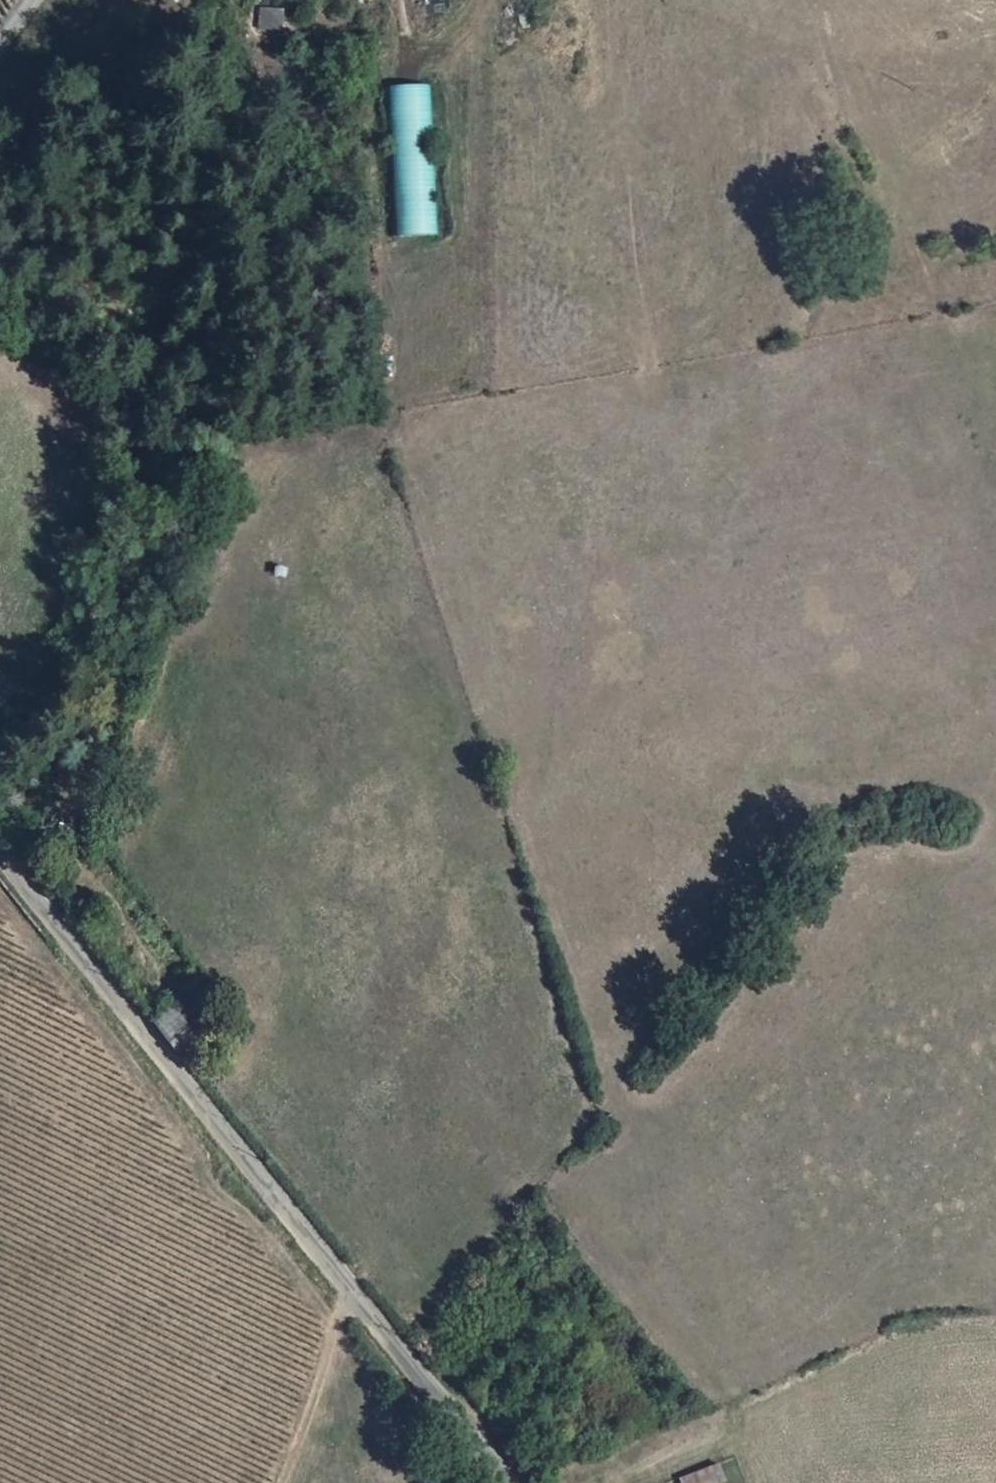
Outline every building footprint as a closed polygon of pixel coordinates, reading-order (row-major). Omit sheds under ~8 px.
[(282,32),(284,10),(262,9),(261,29),(282,32)] [(435,213),(429,83),(388,84),(393,215),(435,213)] [(700,1472),(704,1482),(713,1482),(724,1479),(718,1464),(700,1472)] [(680,1480),(681,1482),(704,1482),(700,1472),(680,1480)]
